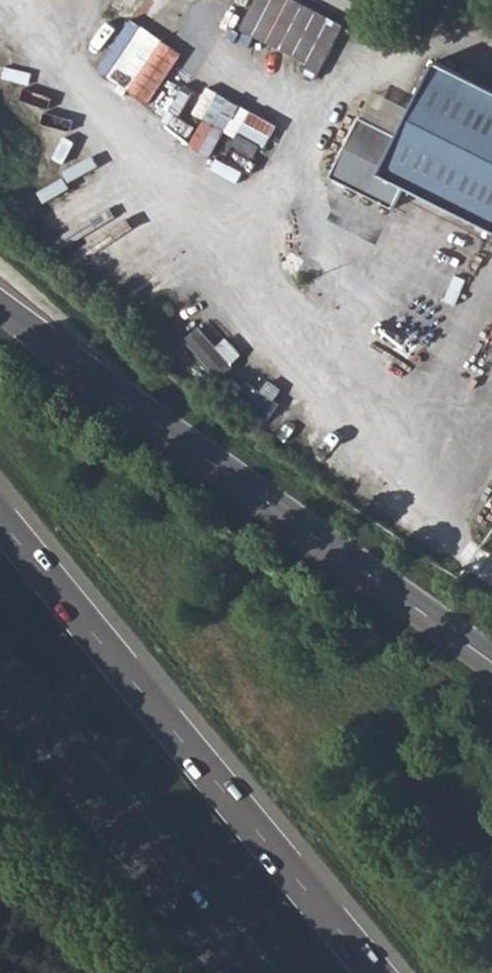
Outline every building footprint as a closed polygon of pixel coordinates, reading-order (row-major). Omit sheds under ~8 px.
[(346,23),(303,0),(256,0),(240,29),(321,71),(346,23)] [(135,82),(167,33),(146,19),(114,69),(135,82)] [(436,74),(396,151),(361,135),(332,189),(393,220),(404,199),(491,243),(491,104),(436,74)] [(227,336),(219,343),(200,324),(185,339),(222,377),(245,354),(227,336)] [(245,383),(238,400),(273,414),(280,397),(245,383)]
